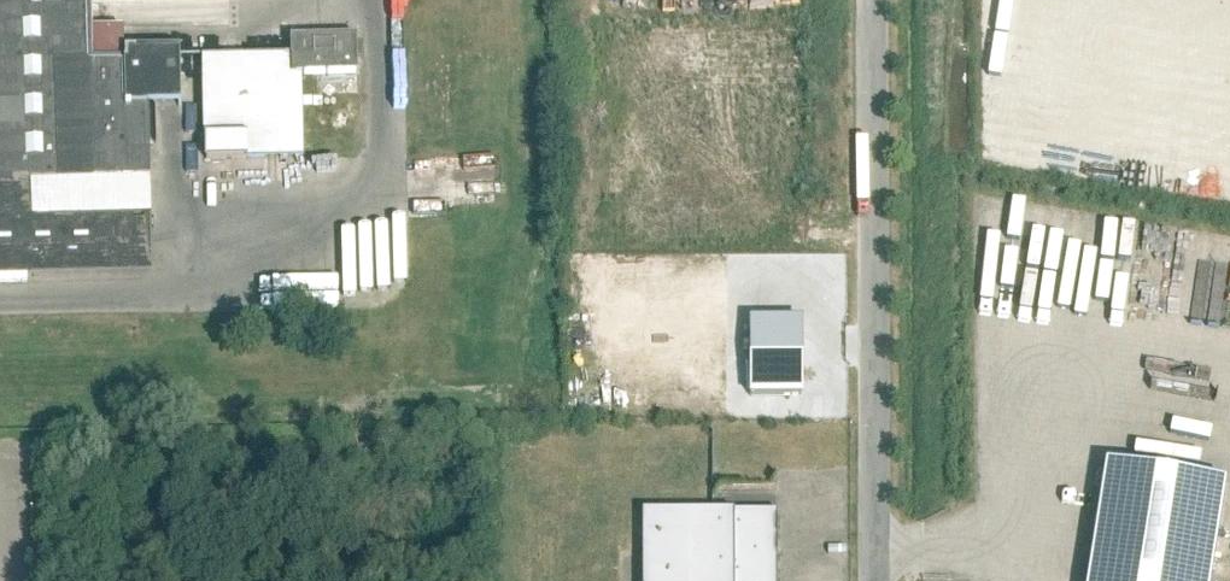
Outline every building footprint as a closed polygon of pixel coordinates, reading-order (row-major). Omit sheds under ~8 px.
[(148,277),(147,222),(144,111),(178,110),(177,55),(123,56),(124,68),(87,69),(86,0),(0,0),(0,281),(148,277)] [(298,40),(298,58),(299,76),(354,75),(353,39),(298,40)] [(298,58),(201,60),(204,161),(300,159),(299,76),(298,58)] [(1113,470),(1096,580),(1207,580),(1222,487),(1113,470)] [(643,513),(643,580),(776,580),(776,513),(643,513)]
